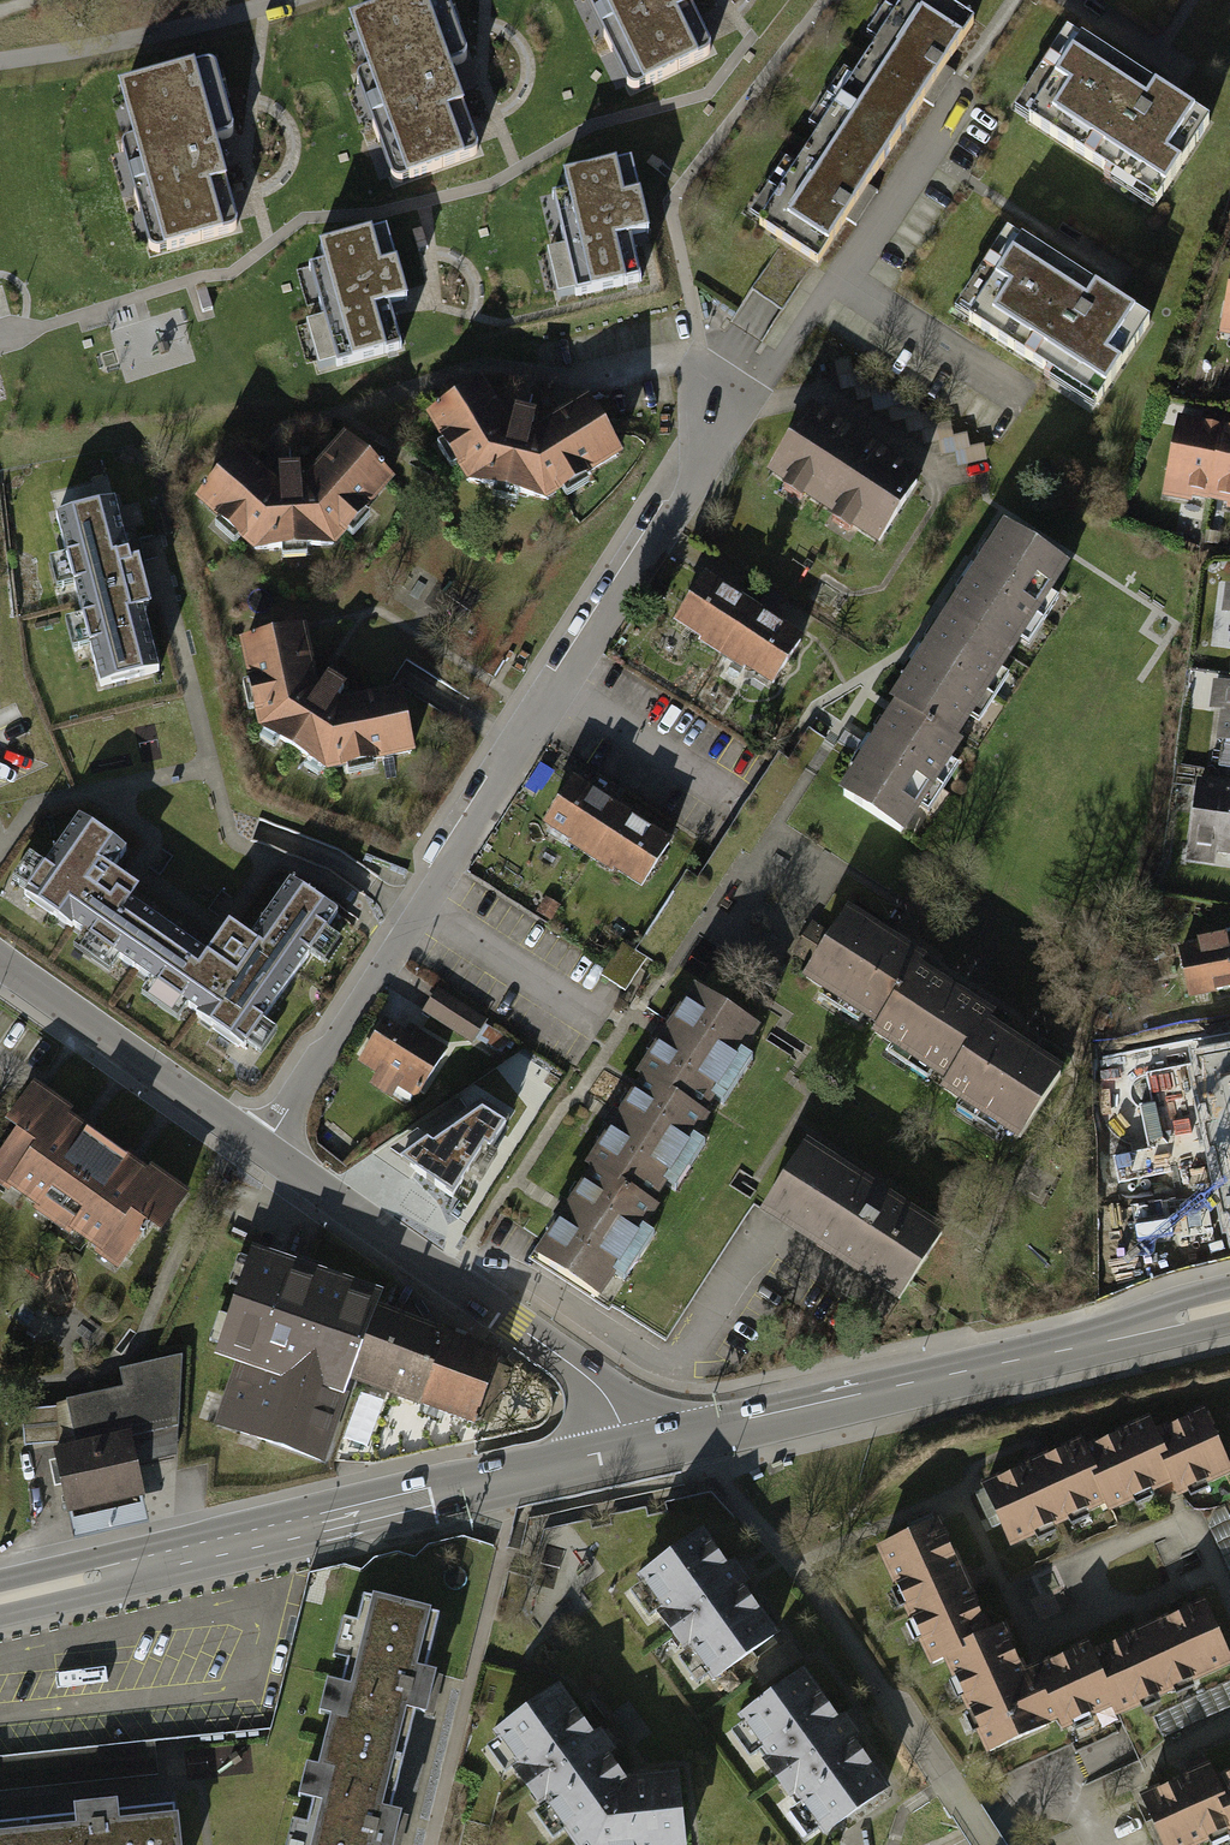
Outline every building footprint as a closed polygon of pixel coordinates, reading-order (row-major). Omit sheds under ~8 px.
[(345,19),(364,70),(359,71),(356,73),(356,75),(354,77),(355,80),(389,177),(391,179),(393,181),(396,181),(399,181),(475,155),(476,154),(477,152),(478,151),(478,148),(448,67),(462,63),(465,61),(466,59),(466,56),(466,54),(447,0),(399,0),(345,19)] [(628,84),(629,86),(632,87),(634,88),(637,88),(708,53),(710,52),(711,50),(711,47),(711,44),(689,0),(588,0),(628,84)] [(839,103),(900,136),(976,20),(943,0),(902,0),(839,103)] [(1069,28),(1018,109),(1159,199),(1210,118),(1069,28)] [(150,252),(153,252),(228,232),(231,231),(232,230),(233,228),(234,226),(212,142),(226,137),(228,136),(229,133),(230,131),(229,128),(214,67),(212,64),(209,62),(206,61),(203,61),(114,86),(128,139),(123,140),(121,141),(119,143),(118,145),(118,148),(145,247),(146,249),(148,251),(150,252)] [(839,103),(764,221),(825,260),(900,136),(839,103)] [(633,159),(560,175),(564,192),(550,195),(561,249),(548,252),(557,295),(635,278),(626,238),(650,233),(633,159)] [(421,226),(411,229),(417,250),(427,247),(421,226)] [(385,227),(316,246),(321,265),(308,269),(323,321),(304,326),(317,371),(401,347),(390,306),(406,302),(385,227)] [(1009,230),(959,309),(1099,398),(1149,319),(1009,230)] [(1219,329),(1229,331),(1229,273),(1219,329)] [(474,387),(426,424),(480,499),(548,507),(630,457),(590,402),(525,440),(474,387)] [(809,405),(764,474),(880,543),(920,476),(809,405)] [(1222,427),(1175,420),(1162,497),(1209,504),(1222,427)] [(1222,427),(1209,504),(1229,508),(1229,428),(1222,427)] [(235,451),(193,495),(259,560),(328,557),(400,494),(352,446),(294,494),(235,451)] [(109,502),(50,517),(94,689),(154,674),(138,610),(144,609),(132,561),(125,563),(109,502)] [(993,526),(928,626),(996,670),(1061,569),(993,526)] [(760,613),(704,575),(668,628),(724,665),(760,613)] [(760,613),(724,665),(777,703),(815,651),(760,613)] [(996,670),(928,626),(875,709),(948,752),(996,670)] [(296,636),(237,652),(260,742),(321,775),(415,759),(399,693),(324,704),(296,636)] [(1217,684),(1214,711),(1225,712),(1221,741),(1225,741),(1221,770),(1229,771),(1229,686),(1217,684)] [(948,752),(875,709),(822,797),(895,841),(948,752)] [(620,812),(567,776),(532,826),(586,863),(620,812)] [(1198,781),(1187,860),(1218,864),(1219,854),(1229,856),(1229,785),(1198,781)] [(620,812),(586,863),(642,903),(680,847),(620,812)] [(119,851),(73,820),(18,900),(65,932),(67,929),(127,971),(156,929),(122,906),(129,894),(102,876),(119,851)] [(204,962),(156,929),(127,971),(193,1016),(190,1020),(239,1054),(334,917),(288,885),(246,946),(225,931),(204,962)] [(916,971),(922,964),(892,944),(895,940),(880,930),(876,934),(846,914),(806,976),(881,1025),(916,971)] [(1181,945),(1190,1002),(1229,995),(1229,932),(1203,936),(1204,941),(1181,945)] [(945,990),(916,971),(881,1025),(875,1033),(950,1081),(985,1027),(991,1019),(962,1000),(964,997),(948,986),(945,990)] [(760,1030),(692,987),(639,1072),(707,1115),(760,1030)] [(488,1021),(441,990),(426,1014),(473,1045),(488,1021)] [(950,1081),(945,1089),(1020,1138),(1060,1075),(1030,1055),(1032,1051),(1017,1042),(1015,1046),(985,1027),(950,1081)] [(400,1028),(372,1070),(420,1102),(448,1060),(400,1028)] [(1151,1060),(1169,1176),(1229,1166),(1229,1047),(1151,1060)] [(639,1072),(585,1157),(656,1199),(707,1115),(639,1072)] [(54,1227),(114,1144),(84,1123),(87,1119),(38,1084),(10,1123),(21,1130),(0,1160),(0,1187),(11,1195),(15,1190),(40,1208),(36,1214),(54,1227)] [(417,1136),(385,1180),(431,1213),(454,1181),(466,1190),(491,1156),(461,1134),(445,1156),(417,1136)] [(149,1169),(114,1144),(54,1227),(72,1240),(76,1234),(100,1251),(97,1256),(121,1273),(155,1227),(165,1234),(193,1195),(152,1166),(149,1169)] [(820,1151),(777,1219),(907,1302),(951,1234),(820,1151)] [(585,1157),(536,1235),(611,1278),(656,1199),(585,1157)] [(321,1460),(350,1377),(374,1310),(330,1295),(334,1283),(253,1254),(218,1351),(241,1360),(218,1424),(321,1460)] [(374,1310),(350,1377),(475,1422),(499,1355),(374,1310)] [(55,1453),(68,1509),(142,1492),(135,1465),(177,1455),(182,1355),(119,1369),(123,1387),(67,1399),(67,1404),(57,1407),(21,1409),(24,1445),(60,1444),(62,1452),(55,1453)] [(1083,1450),(1108,1507),(1111,1513),(1136,1502),(1139,1509),(1165,1497),(1162,1490),(1176,1484),(1182,1496),(1189,1493),(1194,1503),(1212,1494),(1208,1485),(1229,1475),(1229,1462),(1206,1407),(1160,1428),(1155,1418),(1083,1450)] [(1089,1516),(1108,1507),(1083,1450),(1080,1444),(982,1488),(1010,1551),(1037,1539),(1040,1545),(1061,1536),(1058,1530),(1073,1523),(1076,1530),(1092,1523),(1089,1516)] [(142,1492),(68,1509),(72,1529),(75,1540),(149,1523),(146,1512),(142,1492)] [(929,1664),(947,1655),(994,1634),(942,1519),(877,1548),(895,1590),(888,1593),(897,1614),(905,1610),(911,1625),(902,1629),(910,1647),(919,1643),(929,1664)] [(786,1629),(711,1523),(638,1575),(643,1583),(633,1590),(653,1618),(663,1611),(691,1649),(680,1656),(699,1682),(709,1675),(713,1681),(786,1629)] [(335,1715),(329,1738),(405,1756),(417,1708),(432,1712),(442,1670),(427,1667),(441,1612),(364,1594),(358,1620),(340,1616),(330,1655),(348,1659),(344,1679),(330,1676),(321,1712),(335,1715)] [(1098,1650),(1122,1702),(1125,1710),(1140,1704),(1144,1713),(1167,1703),(1163,1694),(1177,1687),(1181,1697),(1203,1687),(1199,1678),(1229,1664),(1229,1641),(1211,1599),(1098,1650)] [(1101,1711),(1122,1702),(1098,1650),(1094,1641),(1033,1668),(1014,1625),(994,1634),(947,1655),(958,1679),(948,1683),(956,1701),(966,1697),(973,1712),(963,1717),(971,1735),(981,1731),(990,1752),(1061,1720),(1065,1727),(1074,1723),(1078,1733),(1105,1720),(1101,1711)] [(803,1659),(792,1643),(752,1671),(763,1687),(803,1659)] [(809,1668),(740,1717),(746,1725),(736,1731),(756,1759),(765,1753),(798,1799),(788,1806),(809,1835),(819,1828),(825,1837),(894,1788),(809,1668)] [(568,1830),(579,1844),(630,1778),(613,1756),(621,1751),(604,1728),(597,1733),(561,1684),(497,1731),(501,1736),(490,1744),(509,1770),(520,1763),(548,1801),(536,1809),(557,1838),(568,1830)] [(631,1702),(614,1714),(638,1747),(655,1735),(631,1702)] [(405,1756),(329,1738),(323,1765),(307,1761),(300,1793),(315,1796),(309,1822),(293,1818),(287,1844),(401,1844),(410,1809),(394,1805),(405,1756)] [(0,1757),(0,1793),(159,1777),(156,1741),(0,1757)] [(1140,1797),(1162,1844),(1200,1844),(1229,1831),(1229,1821),(1214,1785),(1205,1767),(1140,1797)] [(630,1778),(579,1844),(580,1844),(693,1844),(684,1772),(630,1778)] [(1214,1785),(1229,1821),(1229,1778),(1214,1785)] [(34,1844),(183,1844),(180,1811),(124,1817),(123,1806),(80,1810),(81,1821),(32,1825),(34,1844)] [(32,1825),(0,1829),(0,1844),(34,1844),(32,1825)]
